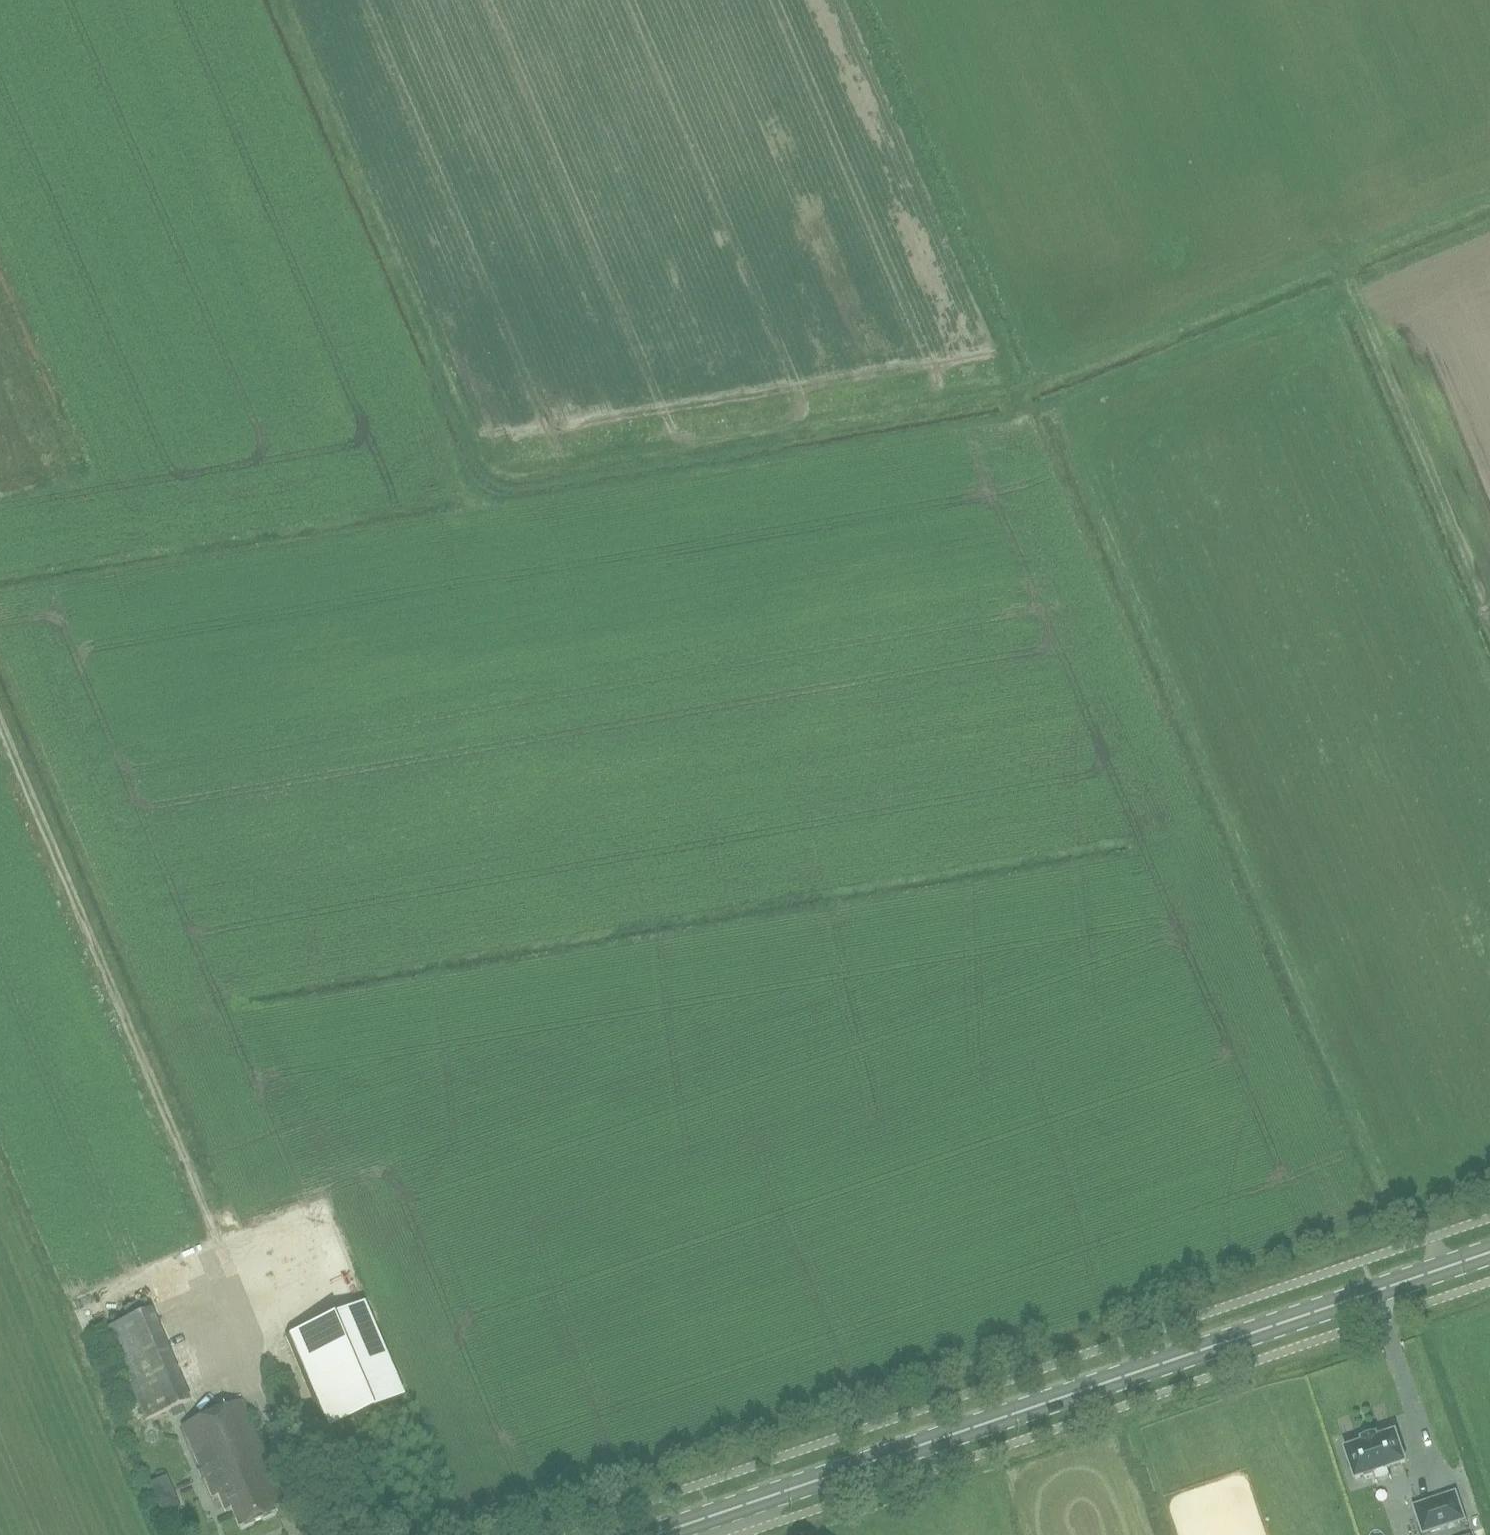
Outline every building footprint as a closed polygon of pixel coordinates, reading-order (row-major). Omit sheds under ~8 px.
[(289,1335),(329,1428),(404,1396),(364,1303),(289,1335)] [(273,1509),(285,1504),(241,1401),(182,1426),(212,1498),(218,1495),(225,1512),(231,1509),(240,1531),(276,1516),(273,1509)] [(1395,1433),(1345,1449),(1355,1480),(1405,1463),(1395,1433)] [(1455,1493),(1414,1507),(1423,1534),(1464,1520),(1455,1493)]
